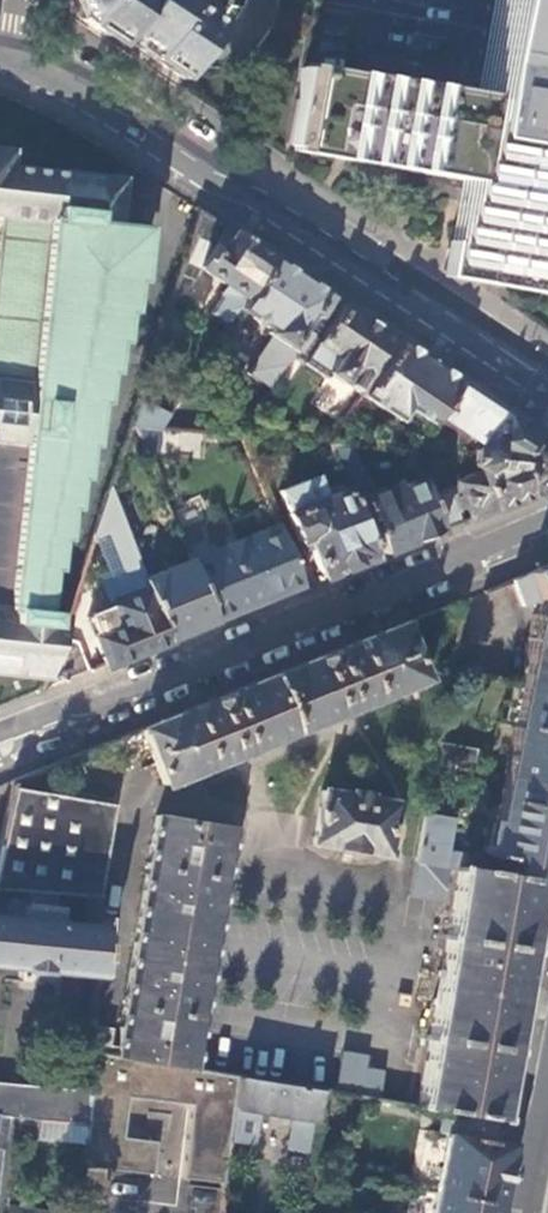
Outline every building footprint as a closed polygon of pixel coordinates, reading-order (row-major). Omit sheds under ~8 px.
[(83,14),(91,19),(87,25),(103,35),(107,29),(182,79),(219,23),(190,2),(191,0),(77,0),(83,14)] [(479,102),(301,72),(287,146),(340,155),(345,156),(350,157),(466,178),(465,185),(464,187),(464,192),(454,243),(448,242),(444,274),(518,286),(542,290),(547,261),(542,260),(547,224),(547,0),(496,0),(479,102)] [(47,678),(60,638),(70,609),(65,606),(64,602),(51,600),(53,587),(48,586),(49,572),(53,572),(54,566),(57,546),(63,538),(66,514),(73,508),(76,482),(82,476),(84,460),(86,460),(88,448),(91,448),(96,402),(102,402),(106,373),(109,373),(112,370),(113,364),(115,350),(117,347),(117,345),(119,343),(121,340),(121,336),(122,335),(123,323),(124,322),(125,313),(129,313),(131,305),(132,290),(134,290),(135,284),(139,282),(139,278),(140,276),(141,261),(143,259),(145,232),(143,229),(144,226),(143,223),(134,222),(133,221),(118,220),(120,208),(122,204),(123,194),(122,191),(123,190),(124,182),(123,180),(124,178),(124,176),(9,164),(11,148),(0,147),(0,673),(47,678)] [(249,243),(200,211),(179,275),(193,280),(201,268),(224,284),(217,294),(220,296),(210,313),(228,326),(239,309),(273,259),(249,243)] [(304,279),(273,259),(239,309),(270,329),(267,333),(295,353),(307,333),(301,328),(311,313),(318,317),(330,297),(304,279)] [(362,318),(341,304),(303,363),(326,379),(329,376),(359,396),(395,340),(362,318)] [(418,356),(395,340),(359,396),(396,420),(405,408),(428,423),(434,413),(455,381),(418,356)] [(477,396),(455,381),(434,413),(483,444),(504,414),(477,396)] [(138,398),(129,427),(158,430),(168,415),(138,398)] [(504,414),(483,444),(473,449),(471,465),(479,471),(479,475),(453,485),(467,523),(506,507),(544,493),(547,488),(547,444),(538,437),(504,414)] [(164,428),(162,451),(199,454),(201,431),(164,428)] [(147,454),(140,437),(133,440),(140,457),(147,454)] [(383,556),(439,534),(424,495),(418,479),(396,487),(395,483),(366,494),(347,447),(327,445),(345,489),(359,524),(370,520),(383,556)] [(372,560),(359,524),(345,489),(322,497),(314,475),(278,489),(287,513),(286,514),(298,546),(306,542),(322,581),(372,560)] [(467,523),(453,485),(424,495),(439,534),(467,523)] [(212,624),(301,589),(278,529),(213,554),(211,549),(188,558),(190,564),(212,624)] [(166,643),(212,624),(190,564),(144,582),(142,583),(166,643)] [(547,687),(547,566),(510,582),(521,606),(532,602),(539,604),(537,616),(535,616),(522,682),(547,687)] [(106,667),(166,643),(142,583),(144,582),(140,572),(103,587),(110,606),(88,615),(87,619),(106,667)] [(161,784),(419,680),(399,627),(140,733),(161,784)] [(47,678),(42,692),(88,673),(76,643),(60,638),(47,678)] [(504,777),(547,785),(547,687),(522,682),(504,777)] [(435,744),(432,762),(473,770),(476,751),(435,744)] [(498,876),(539,883),(547,885),(547,785),(504,777),(494,828),(488,826),(483,853),(488,853),(487,856),(510,860),(509,868),(501,866),(498,876)] [(13,789),(0,850),(0,890),(28,891),(44,892),(88,894),(98,895),(116,806),(13,789)] [(311,841),(384,854),(394,805),(322,791),(311,841)] [(456,869),(483,873),(485,863),(472,861),(473,856),(446,851),(452,819),(422,814),(413,861),(447,867),(456,869)] [(91,1041),(90,1051),(193,1068),(198,1041),(234,831),(156,818),(115,1042),(109,1038),(98,1037),(91,1041)] [(441,901),(447,867),(413,861),(407,895),(441,901)] [(451,1111),(498,1118),(516,1015),(518,1015),(520,1003),(523,983),(521,983),(539,883),(498,876),(483,873),(456,869),(438,969),(437,969),(432,999),(433,1000),(415,1104),(451,1111)] [(100,916),(101,895),(98,895),(88,894),(85,925),(51,922),(52,910),(43,909),(44,892),(28,891),(26,908),(15,907),(14,918),(0,917),(0,968),(112,978),(116,918),(100,916)] [(256,1040),(254,1051),(249,1077),(317,1088),(335,1092),(341,1053),(256,1040)] [(254,1051),(198,1041),(193,1068),(237,1075),(249,1077),(254,1051)] [(225,1180),(230,1141),(237,1075),(193,1068),(90,1051),(86,1095),(84,1124),(81,1161),(150,1171),(155,1136),(120,1131),(126,1093),(190,1102),(180,1174),(225,1180)] [(364,1056),(341,1053),(335,1092),(377,1097),(381,1072),(362,1069),(364,1056)] [(383,1064),(381,1072),(377,1097),(406,1103),(411,1069),(383,1064)] [(285,1150),(308,1154),(317,1088),(249,1077),(237,1075),(230,1141),(252,1144),(257,1112),(290,1118),(285,1150)] [(84,1124),(86,1095),(71,1093),(68,1122),(84,1124)] [(445,1141),(434,1194),(497,1205),(507,1162),(516,1121),(498,1118),(451,1111),(445,1141)] [(2,1153),(4,1150),(9,1115),(0,1114),(0,1171),(2,1153)] [(497,1205),(434,1194),(430,1212),(496,1212),(497,1205)]
